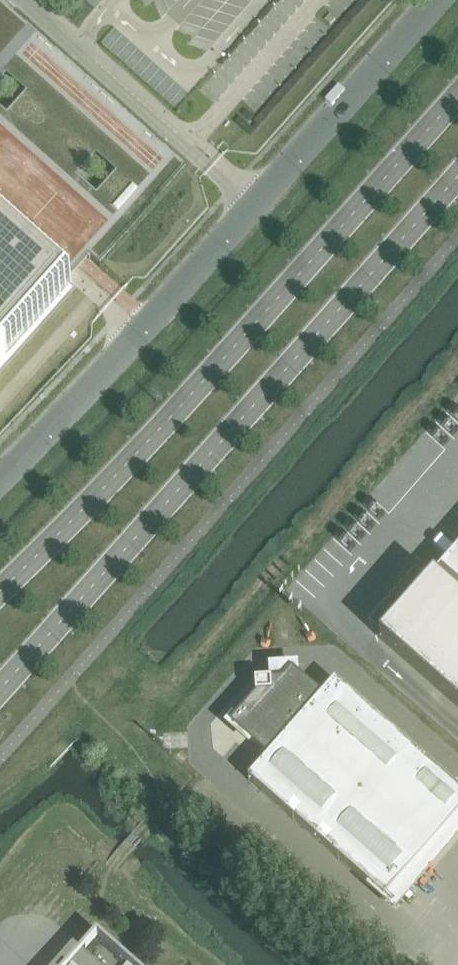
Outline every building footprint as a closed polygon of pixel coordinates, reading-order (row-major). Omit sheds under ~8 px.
[(108,18),(87,40),(174,120),(194,97),(108,18)] [(68,289),(66,287),(0,228),(0,365),(68,289)] [(380,638),(457,706),(457,597),(456,595),(438,580),(434,577),(380,638)] [(249,780),(384,899),(457,816),(457,789),(336,681),(323,696),(292,669),(283,679),(255,681),(256,695),(230,724),(268,757),(249,780)]
